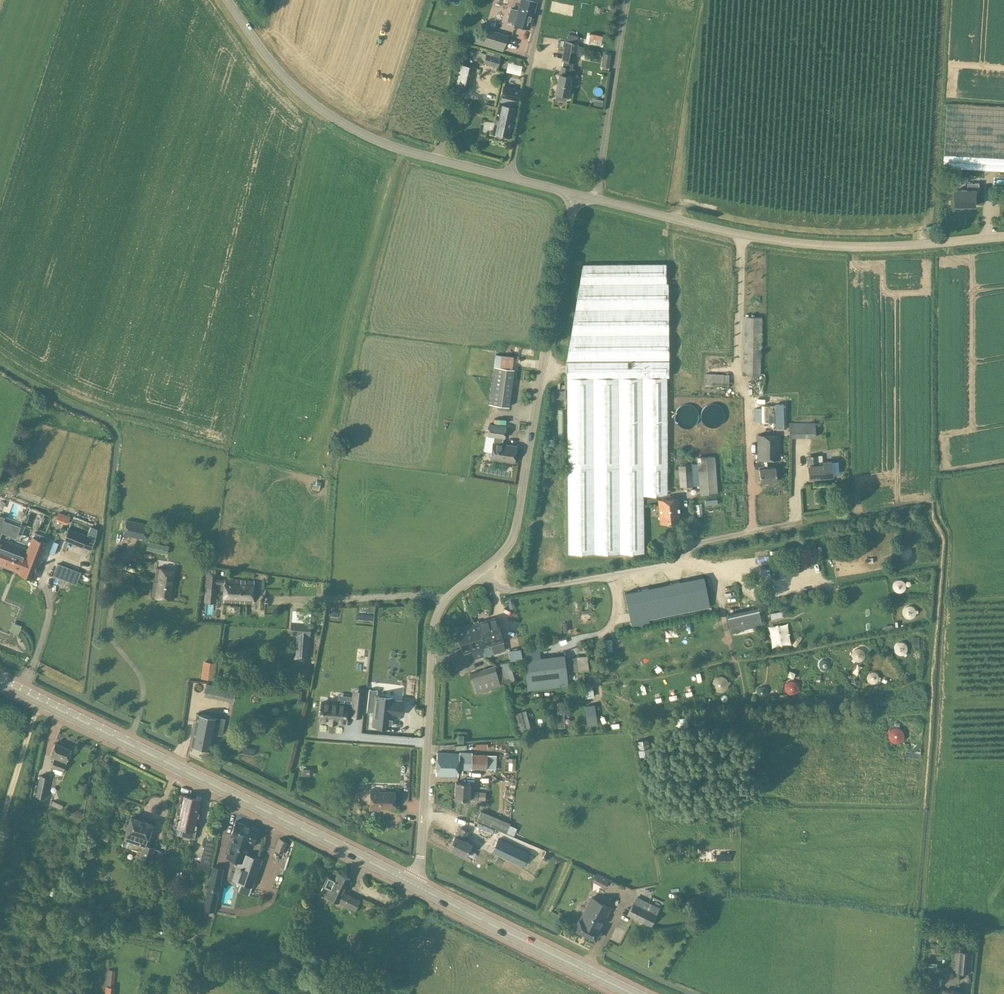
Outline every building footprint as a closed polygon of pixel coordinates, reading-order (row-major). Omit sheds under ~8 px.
[(530,0),(521,0),(519,10),(511,8),(508,21),(515,23),(515,24),(529,28),(537,2),(530,0)] [(484,41),(489,43),(504,48),(508,35),(487,29),(484,41)] [(578,44),(578,43),(565,40),(562,61),(574,63),(576,56),(578,44)] [(602,52),(600,67),(609,68),(612,54),(602,52)] [(483,63),(484,63),(498,67),(501,58),(486,53),(483,63)] [(507,62),(506,72),(525,74),(526,65),(507,62)] [(455,88),(467,91),(473,67),(461,64),(455,88)] [(559,74),(556,93),(568,95),(571,76),(567,76),(569,68),(562,67),(561,74),(559,74)] [(499,104),(493,132),(494,132),(495,135),(500,136),(502,134),(510,136),(517,108),(517,107),(518,100),(519,100),(521,90),(503,86),(501,96),(502,96),(500,104),(499,104)] [(947,103),(944,167),(1003,171),(1003,107),(947,103)] [(955,189),(955,206),(964,206),(964,205),(976,205),(976,191),(979,191),(979,183),(969,183),(968,190),(955,189)] [(568,468),(569,553),(645,552),(644,495),(668,494),(667,466),(667,377),(669,377),(668,282),(666,282),(666,263),(583,264),(567,361),(567,377),(568,468)] [(745,316),(744,375),(760,375),(762,317),(745,316)] [(495,365),(489,403),(509,406),(515,368),(495,365)] [(729,374),(705,373),(705,386),(729,387),(729,374)] [(775,414),(768,414),(768,422),(775,422),(775,428),(786,428),(786,403),(775,403),(775,414)] [(709,405),(709,421),(723,421),(723,405),(709,405)] [(816,437),(816,422),(789,422),(789,437),(816,437)] [(489,423),(488,434),(494,435),(493,442),(491,457),(515,461),(517,445),(502,443),(503,436),(505,437),(506,426),(489,423)] [(758,435),(758,458),(758,460),(759,460),(760,468),(759,468),(761,482),(777,480),(776,466),(767,467),(766,460),(780,460),(780,435),(758,435)] [(715,456),(697,457),(700,495),(718,493),(715,456)] [(809,477),(825,476),(832,475),(832,476),(833,476),(831,461),(823,462),(823,464),(818,465),(817,456),(808,456),(809,465),(808,466),(809,477)] [(698,479),(696,464),(678,465),(680,487),(694,486),(693,479),(698,479)] [(658,499),(660,523),(680,521),(678,497),(658,499)] [(58,513),(56,519),(68,523),(71,517),(58,513)] [(148,524),(126,520),(124,534),(145,539),(148,524)] [(68,529),(64,540),(83,547),(91,550),(95,540),(97,529),(91,526),(87,536),(68,529)] [(47,543),(33,537),(26,554),(0,544),(0,563),(20,571),(19,572),(35,579),(39,570),(37,569),(47,543)] [(81,572),(69,567),(64,579),(76,584),(81,572)] [(152,596),(174,599),(178,571),(157,567),(152,596)] [(207,569),(206,587),(218,588),(218,583),(224,583),(223,601),(253,602),(254,580),(224,579),(224,580),(218,580),(219,570),(207,569)] [(135,575),(123,573),(121,582),(133,584),(135,575)] [(625,592),(631,622),(657,616),(709,606),(703,576),(625,592)] [(758,607),(727,614),(731,632),(762,624),(758,607)] [(456,629),(464,652),(471,650),(474,659),(485,656),(482,647),(491,644),(494,653),(506,649),(503,640),(496,617),(456,629)] [(22,625),(13,622),(9,630),(19,634),(22,625)] [(292,622),(292,634),(298,634),(297,650),(308,650),(309,635),(310,635),(311,624),(292,622)] [(508,627),(511,639),(527,634),(524,623),(508,627)] [(601,639),(601,650),(612,650),(611,638),(601,639)] [(508,650),(510,661),(523,659),(520,648),(508,650)] [(579,651),(576,652),(573,652),(574,657),(565,658),(566,673),(590,670),(587,655),(579,656),(579,651)] [(564,654),(561,654),(524,659),(528,690),(568,685),(566,673),(565,658),(564,654)] [(203,678),(216,679),(218,656),(205,655),(203,678)] [(500,664),(505,679),(513,676),(508,661),(500,664)] [(468,673),(473,687),(486,683),(481,669),(468,673)] [(418,679),(408,678),(405,697),(416,698),(418,679)] [(209,681),(206,695),(236,702),(239,689),(209,681)] [(592,685),(585,686),(584,686),(585,693),(593,692),(592,685)] [(367,711),(374,712),(372,724),(390,726),(392,714),(401,715),(402,701),(393,700),(394,698),(376,696),(377,690),(369,689),(367,711)] [(556,701),(556,727),(564,726),(563,700),(556,701)] [(322,702),(320,719),(329,720),(329,722),(335,722),(336,720),(345,721),(346,714),(351,715),(360,716),(362,703),(353,702),(353,705),(347,705),(322,702)] [(594,705),(585,706),(588,725),(598,723),(594,705)] [(523,710),(514,712),(513,713),(518,731),(528,729),(523,710)] [(192,745),(211,750),(211,749),(215,750),(216,743),(212,742),(214,733),(222,734),(225,719),(198,713),(192,745)] [(640,756),(651,754),(648,739),(637,741),(640,756)] [(50,756),(54,758),(51,766),(63,770),(72,749),(55,743),(50,756)] [(244,745),(242,752),(255,755),(257,747),(244,745)] [(459,762),(472,762),(472,753),(472,752),(460,751),(460,753),(459,762)] [(436,775),(458,776),(459,762),(460,753),(438,752),(436,775)] [(487,769),(488,754),(472,753),(472,762),(471,768),(487,769)] [(44,797),(49,775),(42,773),(37,795),(44,797)] [(455,799),(469,799),(477,799),(478,792),(470,791),(470,782),(456,782),(455,799)] [(371,791),(370,809),(381,809),(381,808),(394,808),(395,792),(371,791)] [(178,810),(200,815),(203,799),(181,795),(178,810)] [(200,815),(178,810),(174,825),(183,827),(181,835),(195,838),(200,815)] [(475,822),(513,833),(516,823),(479,812),(475,822)] [(131,818),(124,838),(122,845),(141,851),(138,862),(148,865),(154,848),(145,845),(152,824),(131,818)] [(254,843),(259,829),(236,821),(231,835),(233,836),(227,856),(239,860),(232,879),(252,886),(261,860),(245,854),(249,842),(254,843)] [(479,824),(476,831),(487,837),(491,829),(479,824)] [(465,855),(466,856),(471,844),(465,840),(469,831),(460,827),(456,836),(455,836),(449,848),(459,853),(459,855),(464,857),(465,855)] [(491,851),(523,866),(530,853),(498,837),(491,851)] [(202,844),(214,847),(216,841),(204,838),(202,844)] [(288,842),(279,838),(274,850),(283,853),(288,842)] [(153,866),(162,869),(164,857),(165,853),(158,851),(153,866)] [(148,865),(138,862),(136,868),(146,871),(148,865)] [(207,875),(209,865),(198,862),(195,872),(207,875)] [(224,868),(213,865),(209,881),(216,882),(214,894),(207,893),(205,903),(204,909),(215,911),(224,868)] [(127,885),(129,873),(120,872),(118,884),(127,885)] [(330,889),(327,896),(339,902),(339,901),(355,909),(360,900),(343,892),(350,878),(338,872),(335,879),(328,876),(323,886),(330,889)] [(605,886),(608,877),(595,873),(592,882),(605,886)] [(575,928),(574,928),(575,929),(575,930),(595,939),(596,939),(600,930),(599,929),(612,905),(593,895),(580,919),(579,919),(575,928)] [(633,902),(627,914),(651,926),(660,907),(637,896),(634,902),(633,902)] [(957,971),(971,972),(972,952),(959,951),(957,971)]
